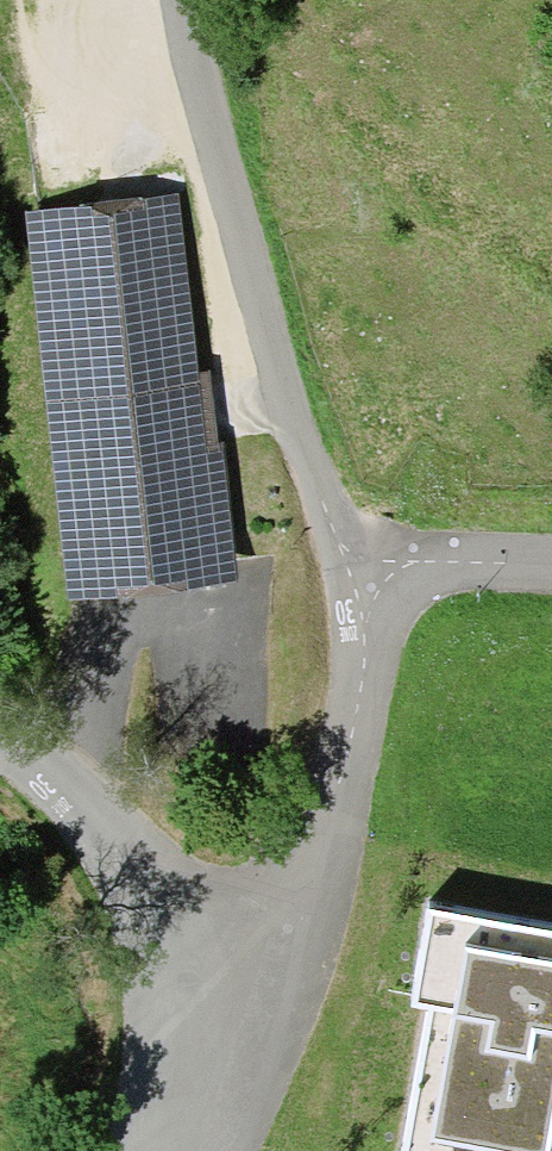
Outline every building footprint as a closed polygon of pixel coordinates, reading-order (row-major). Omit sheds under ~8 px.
[(70,602),(238,583),(222,445),(218,445),(211,370),(199,373),(179,197),(26,214),(70,602)] [(428,909),(411,1007),(432,1010),(405,1150),(551,1150),(551,932),(428,909)]
